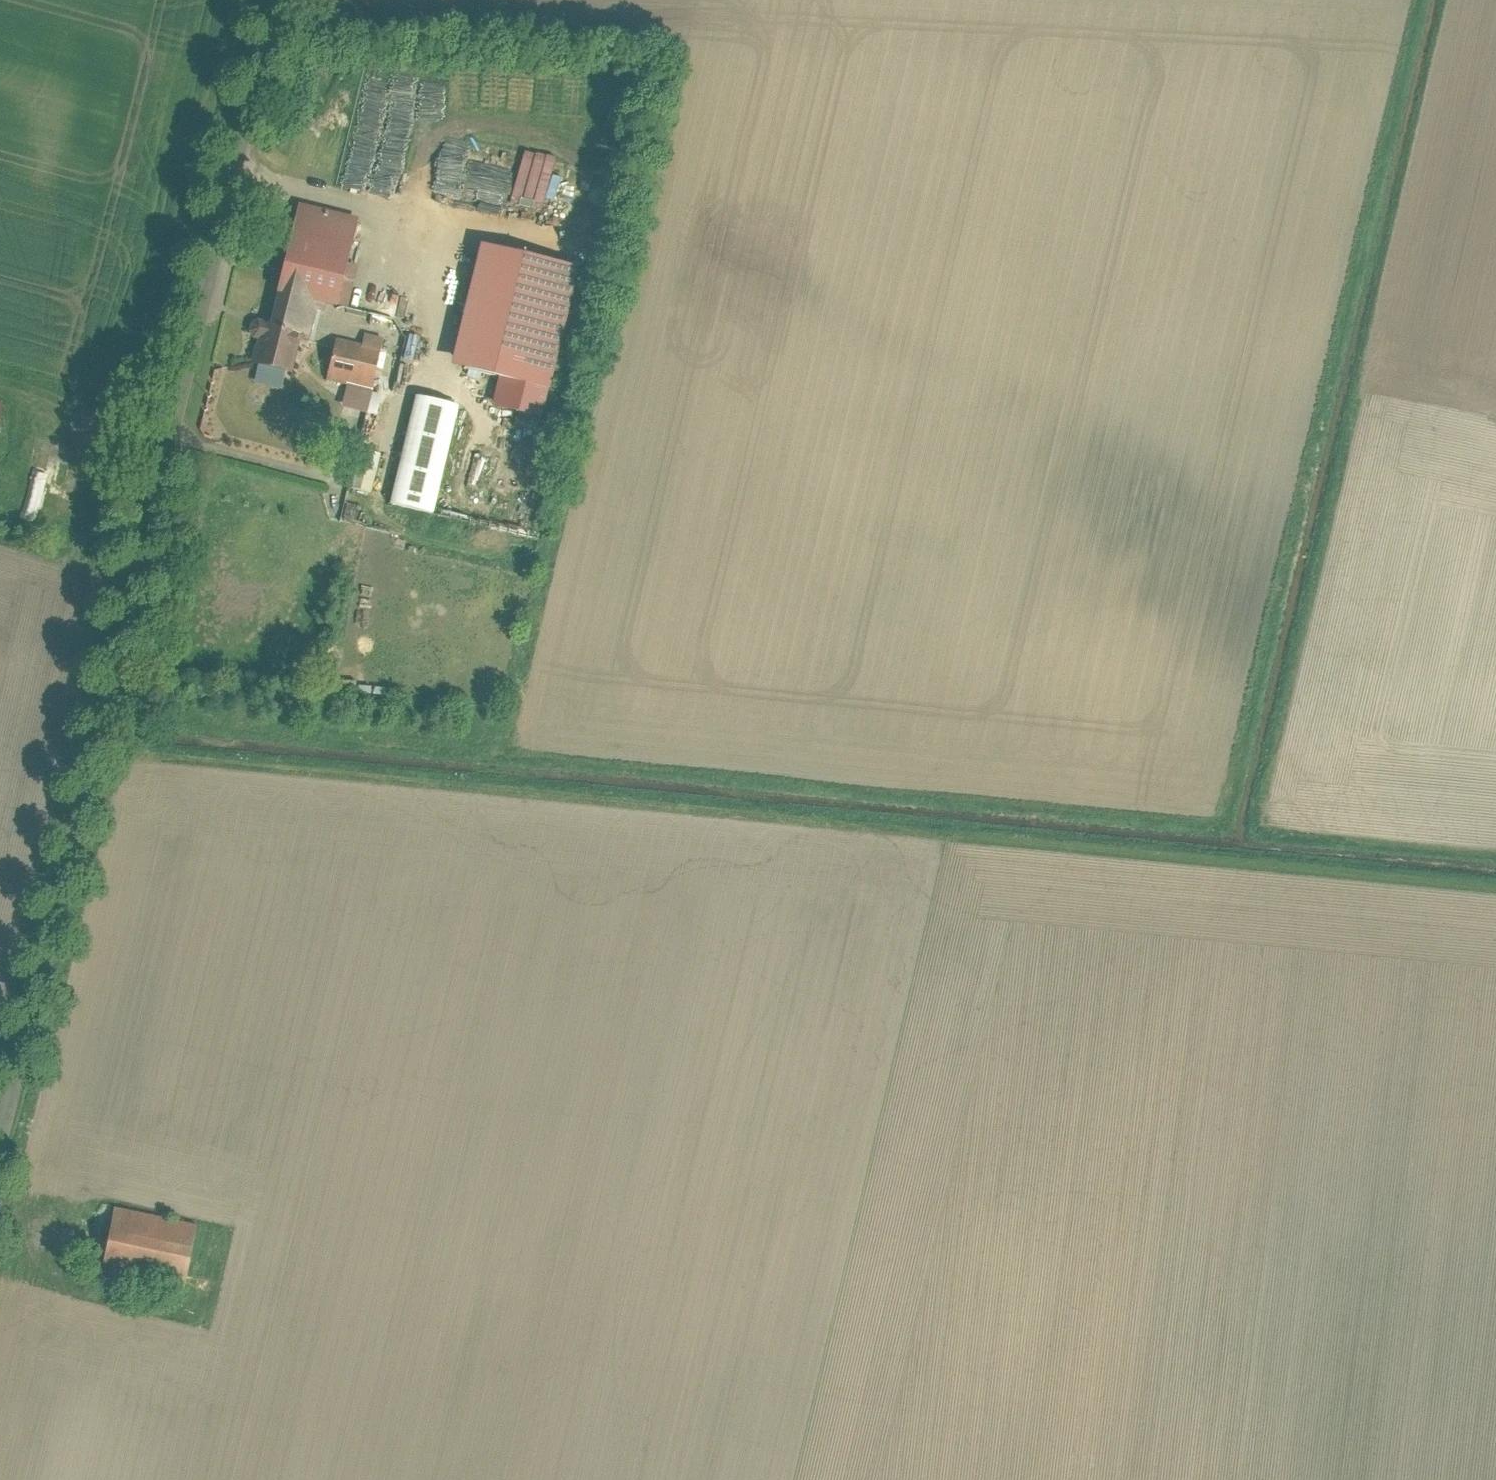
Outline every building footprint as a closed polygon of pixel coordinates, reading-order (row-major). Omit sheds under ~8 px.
[(523,148),(508,201),(541,210),(557,158),(523,148)] [(282,198),(240,364),(282,375),(302,298),(319,302),(341,213),(282,198)] [(477,239),(446,358),(530,380),(561,261),(477,239)] [(300,367),(349,384),(362,344),(313,327),(300,367)] [(457,407),(413,397),(387,506),(432,516),(457,407)] [(371,492),(380,452),(358,447),(350,488),(371,492)] [(93,1276),(177,1297),(195,1228),(111,1206),(93,1276)]
